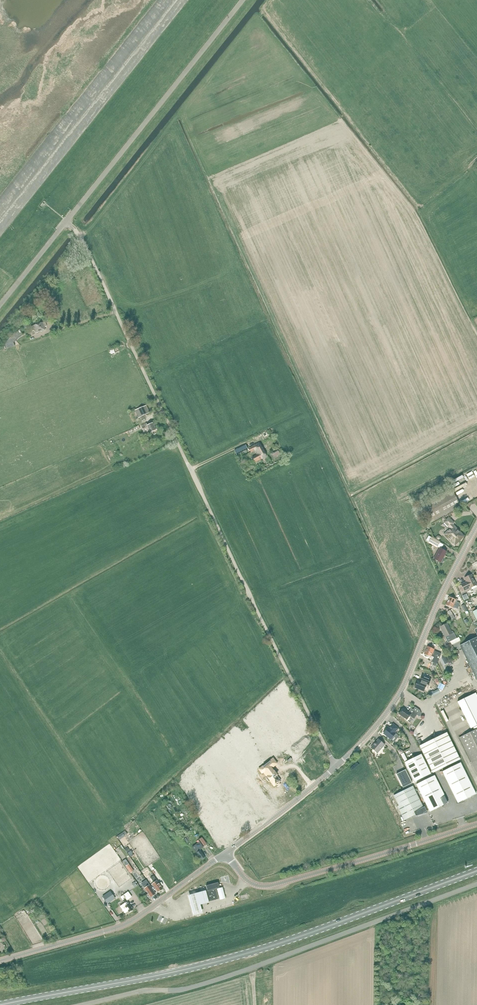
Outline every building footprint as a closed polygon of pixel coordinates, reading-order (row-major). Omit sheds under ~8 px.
[(31,326),(32,331),(35,330),(36,333),(45,330),(44,327),(47,326),(45,322),(31,326)] [(18,338),(23,335),(19,330),(14,333),(8,340),(3,349),(3,350),(15,346),(13,343),(18,338)] [(139,418),(149,413),(146,406),(135,410),(139,418)] [(147,426),(146,424),(141,426),(144,432),(147,431),(147,432),(149,431),(150,433),(156,430),(153,423),(147,426)] [(255,462),(267,456),(259,443),(249,448),(251,452),(255,450),(257,455),(252,457),(255,462)] [(236,455),(247,449),(245,445),(234,451),(236,455)] [(463,536),(454,526),(452,524),(453,523),(449,518),(444,522),(450,528),(444,535),(454,545),(463,536)] [(428,536),(426,540),(429,542),(429,541),(434,543),(438,546),(440,542),(428,536)] [(440,563),(447,552),(440,548),(434,559),(440,563)] [(466,582),(461,585),(464,591),(469,588),(470,589),(476,586),(471,575),(465,579),(466,582)] [(456,599),(455,600),(449,597),(447,601),(459,606),(460,603),(457,602),(458,600),(456,599)] [(457,609),(459,606),(447,601),(445,605),(452,608),(453,607),(457,609)] [(452,620),(455,618),(458,615),(457,613),(453,616),(450,610),(447,612),(452,620)] [(447,624),(440,627),(445,637),(448,643),(450,641),(451,641),(456,638),(453,631),(451,632),(447,624)] [(460,646),(476,680),(476,637),(460,646)] [(441,654),(434,651),(434,649),(427,646),(425,650),(440,657),(441,654)] [(436,665),(440,657),(425,650),(424,654),(424,655),(425,656),(426,657),(427,656),(431,657),(430,659),(433,660),(431,663),(436,665)] [(418,681),(415,688),(424,691),(427,685),(429,685),(431,680),(423,676),(420,682),(418,681)] [(476,726),(476,695),(476,693),(458,702),(472,729),(476,726)] [(413,710),(411,709),(409,712),(403,708),(399,714),(407,720),(409,716),(410,716),(414,719),(416,716),(419,717),(421,714),(419,711),(415,708),(413,710)] [(388,728),(383,734),(390,739),(395,734),(394,733),(398,728),(393,724),(389,729),(388,728)] [(460,738),(476,773),(476,730),(460,738)] [(460,760),(447,733),(420,746),(433,773),(460,760)] [(384,745),(378,740),(371,747),(377,753),(384,745)] [(279,754),(265,764),(268,768),(270,767),(274,772),(272,773),(275,777),(277,776),(280,780),(282,779),(282,780),(283,780),(284,780),(285,779),(285,778),(285,777),(286,776),(283,771),(280,767),(277,764),(283,759),(279,754)] [(405,762),(415,782),(431,774),(421,754),(405,762)] [(476,794),(470,783),(460,763),(442,772),(445,778),(450,779),(449,784),(456,800),(457,803),(464,802),(463,801),(471,797),(476,794)] [(412,783),(405,770),(396,774),(403,788),(412,783)] [(438,783),(434,775),(416,784),(430,812),(435,809),(436,809),(442,806),(448,803),(445,796),(440,795),(441,790),(437,788),(438,783)] [(427,812),(424,806),(423,807),(413,786),(394,795),(399,806),(397,807),(404,821),(410,818),(415,815),(416,816),(427,812)] [(207,844),(202,837),(197,841),(202,848),(207,844)] [(199,846),(198,844),(193,847),(201,860),(202,859),(204,858),(204,857),(205,857),(200,850),(200,851),(197,847),(199,846)] [(134,871),(129,864),(126,866),(131,874),(134,871)] [(163,889),(155,878),(153,876),(150,878),(154,883),(152,884),(153,886),(158,892),(163,889)] [(219,885),(218,883),(218,882),(206,886),(207,888),(207,890),(205,891),(208,902),(219,899),(216,888),(218,888),(219,887),(219,885)] [(147,891),(151,897),(155,894),(149,886),(145,889),(147,891)] [(219,887),(218,888),(221,899),(226,898),(223,886),(219,887)] [(208,902),(205,891),(188,896),(193,915),(202,913),(199,905),(208,902)] [(111,892),(102,897),(108,905),(116,899),(111,892)] [(129,912),(133,910),(125,899),(128,897),(129,899),(132,897),(128,892),(121,897),(125,903),(120,906),(125,913),(128,911),(129,912)]
